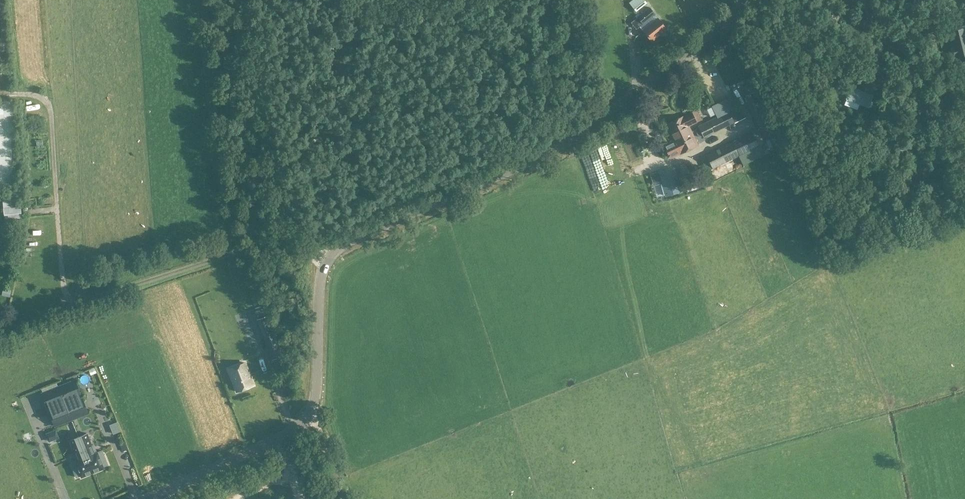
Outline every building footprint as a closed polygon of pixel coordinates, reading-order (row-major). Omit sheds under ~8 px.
[(630,2),(637,11),(647,3),(645,0),(633,0),(630,2)] [(638,17),(643,24),(656,14),(650,7),(638,17)] [(667,29),(658,19),(643,31),(652,41),(667,29)] [(950,32),(950,33),(949,33),(951,42),(952,42),(954,47),(953,47),(955,56),(956,56),(956,57),(964,55),(964,29),(964,28),(950,32)] [(689,75),(684,80),(690,84),(694,79),(689,75)] [(757,82),(743,88),(746,96),(745,96),(757,126),(761,124),(767,140),(779,136),(772,120),(761,90),(760,90),(757,82)] [(845,99),(846,99),(859,104),(869,108),(873,97),(850,88),(845,99)] [(0,101),(0,189),(7,188),(5,141),(13,141),(11,101),(0,101)] [(673,141),(664,145),(666,148),(670,158),(679,153),(680,154),(698,145),(696,141),(689,126),(696,122),(691,112),(684,116),(665,125),(673,141)] [(726,112),(710,120),(715,132),(732,124),(726,112)] [(810,129),(812,117),(797,115),(795,127),(810,129)] [(715,132),(710,120),(698,126),(699,128),(703,135),(704,137),(715,132)] [(878,144),(884,155),(897,146),(891,136),(878,144)] [(947,155),(948,143),(933,141),(932,153),(947,155)] [(732,142),(700,158),(707,171),(739,156),(732,142)] [(685,164),(678,167),(682,175),(688,171),(685,164)] [(673,169),(652,175),(655,183),(662,181),(667,196),(680,192),(673,169)] [(810,187),(825,192),(828,180),(813,176),(810,187)] [(689,196),(682,198),(684,205),(691,203),(689,196)] [(950,213),(964,209),(961,197),(947,201),(950,213)] [(4,209),(5,219),(19,218),(18,208),(12,208),(12,202),(4,203),(4,209)] [(902,228),(899,216),(884,219),(887,231),(902,228)] [(849,230),(834,233),(836,245),(851,242),(849,230)] [(263,333),(273,359),(284,355),(274,328),(269,315),(258,320),(263,333)] [(237,392),(253,385),(245,363),(228,369),(237,392)] [(291,375),(284,377),(280,379),(283,388),(294,383),(291,375)] [(76,380),(59,387),(72,420),(88,413),(83,399),(81,400),(79,395),(81,394),(76,380)] [(55,426),(72,420),(59,387),(42,394),(48,408),(50,407),(51,411),(49,412),(55,426)] [(103,422),(108,421),(105,408),(99,409),(103,422)] [(58,438),(55,431),(47,434),(49,441),(58,438)] [(108,465),(102,450),(97,453),(94,445),(92,446),(87,433),(78,436),(93,473),(104,468),(103,467),(108,465)] [(93,473),(78,436),(70,440),(75,452),(73,453),(76,461),(71,463),(76,477),(81,475),(82,477),(93,473)] [(31,437),(19,441),(21,448),(33,444),(31,437)]
